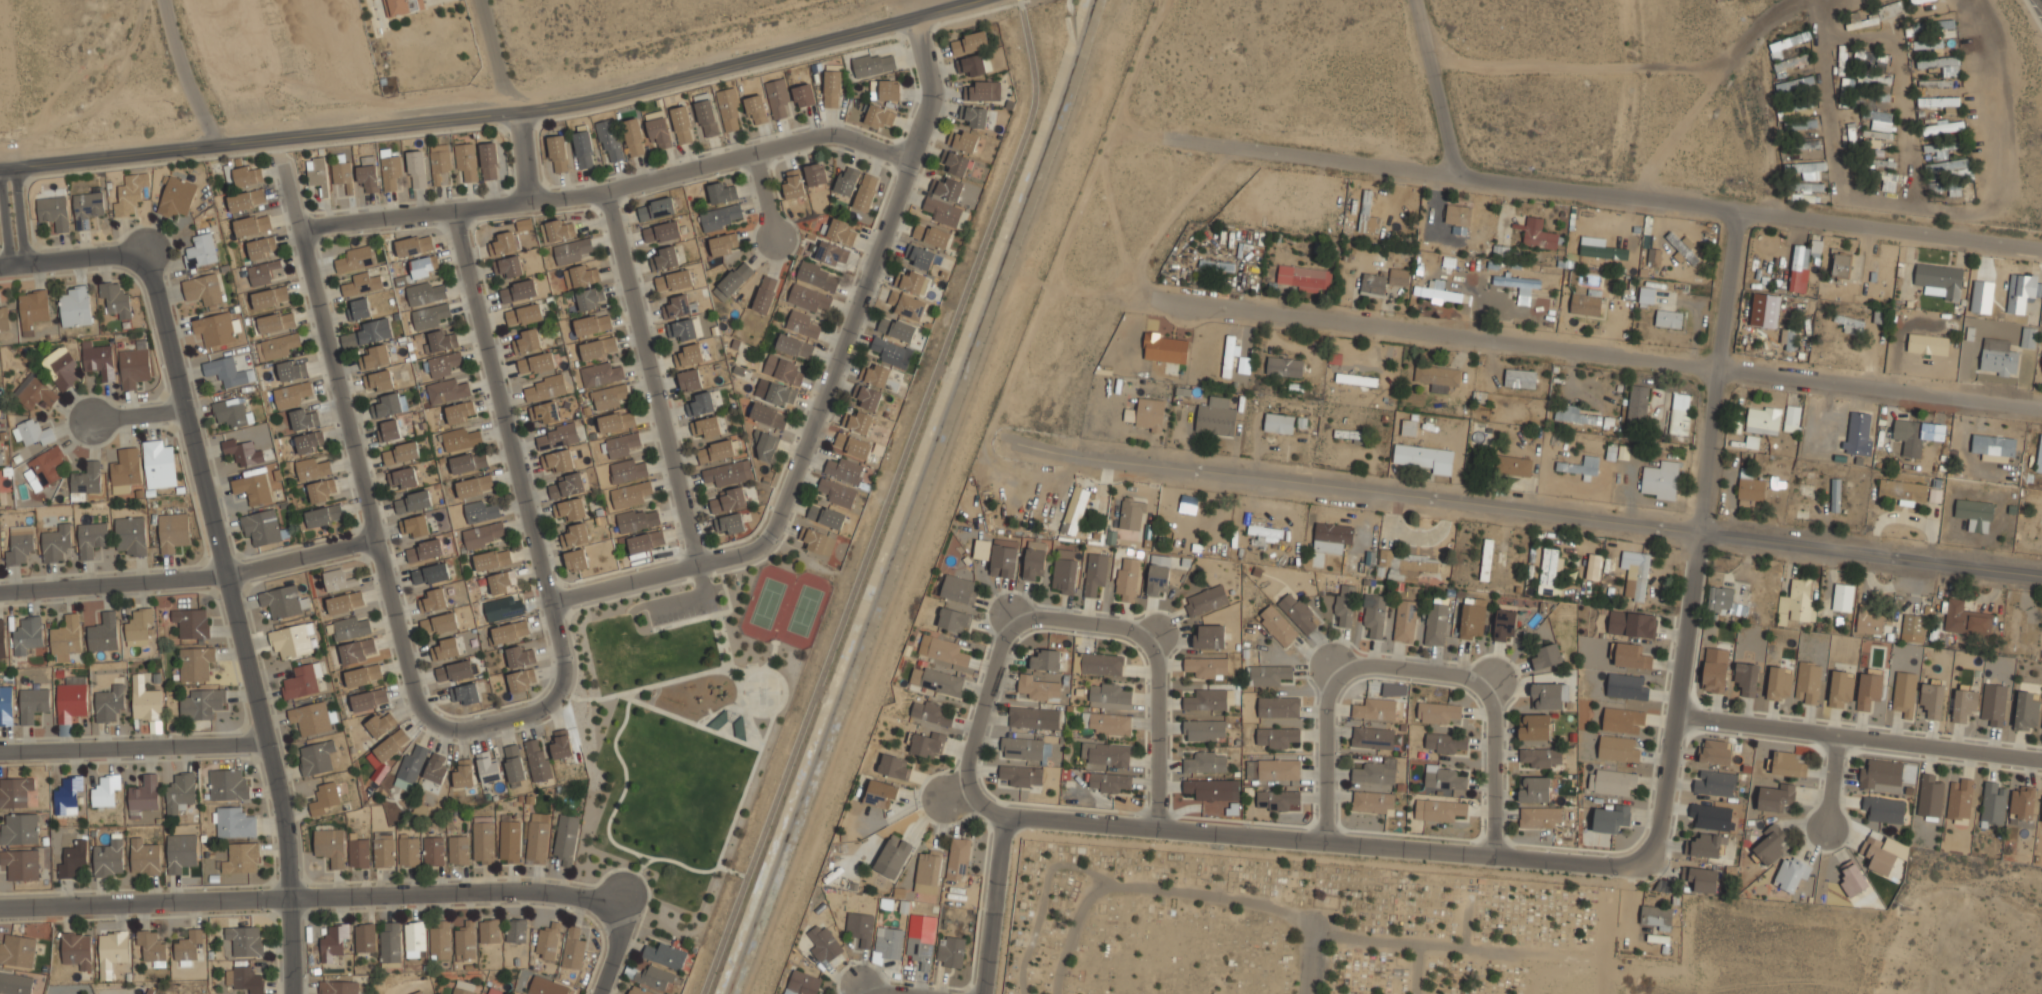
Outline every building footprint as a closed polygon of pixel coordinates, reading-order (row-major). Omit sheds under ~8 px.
[(390,14),(418,9),(416,0),(387,0),(390,14)] [(1867,9),(1868,18),(1860,20),(1859,12),(1846,14),(1849,27),(1904,16),(1901,2),(1867,9)] [(1913,20),(1913,28),(1955,28),(1955,20),(1913,20)] [(989,46),(985,29),(950,38),(954,54),(989,46)] [(1768,41),(1772,58),(1782,56),(1780,46),(1812,39),(1810,31),(1768,41)] [(1913,48),(1944,48),(1944,39),(1913,39),(1913,48)] [(1854,57),(1887,61),(1888,53),(1855,49),(1854,57)] [(1786,74),(1784,68),(1811,60),(1808,52),(1773,62),(1777,77),(1786,74)] [(990,73),(990,54),(958,55),(958,74),(990,73)] [(895,55),(853,56),(854,74),(896,72),(895,55)] [(1942,65),(1943,72),(1959,70),(1958,55),(1916,58),(1917,67),(1942,65)] [(824,107),(840,107),(840,65),(824,65),(824,107)] [(1893,74),(1856,69),(1855,76),(1892,81),(1893,74)] [(1775,84),(1778,93),(1815,81),(1812,73),(1775,84)] [(1840,101),(1848,102),(1851,77),(1842,76),(1840,101)] [(765,83),(774,120),(792,115),(782,79),(765,83)] [(899,79),(873,79),(873,99),(899,99),(899,79)] [(792,88),(797,108),(816,104),(812,83),(792,88)] [(1000,101),(1000,83),(970,83),(970,100),(1000,101)] [(743,128),(732,88),(715,92),(726,132),(743,128)] [(1891,91),(1860,91),(1860,99),(1891,99),(1891,91)] [(768,121),(762,94),(745,98),(751,125),(768,121)] [(1816,104),(1815,96),(1782,101),(1783,109),(1816,104)] [(1960,105),(1960,96),(1918,96),(1918,105),(1960,105)] [(719,134),(710,99),(695,103),(703,137),(719,134)] [(892,125),(896,109),(868,103),(863,123),(881,127),(882,122),(892,125)] [(679,144),(693,141),(686,106),(671,109),(679,144)] [(969,127),(986,129),(988,109),(961,106),(959,119),(969,121),(969,127)] [(1893,112),(1864,109),(1863,117),(1892,120),(1893,112)] [(623,158),(613,117),(596,122),(606,163),(623,158)] [(672,146),(664,117),(648,121),(655,150),(672,146)] [(622,122),(631,157),(646,153),(636,118),(622,122)] [(1817,119),(1784,119),(1784,128),(1817,128),(1817,119)] [(1964,120),(1922,124),(1923,133),(1965,129),(1964,120)] [(572,130),(579,168),(596,165),(588,127),(572,130)] [(952,146),(973,154),(979,136),(958,128),(952,146)] [(1893,137),(1893,130),(1863,129),(1863,135),(1893,137)] [(547,136),(552,173),(569,170),(564,134),(547,136)] [(1781,139),(1781,148),(1820,148),(1820,139),(1781,139)] [(1958,141),(1924,141),(1924,151),(1936,151),(1936,155),(1947,155),(1947,147),(1958,147),(1958,141)] [(497,143),(482,143),(482,180),(497,180),(497,143)] [(476,145),(458,145),(458,182),(476,182),(476,145)] [(442,184),(441,173),(451,172),(448,147),(430,149),(434,185),(442,184)] [(947,172),(965,178),(972,159),(946,150),(942,163),(949,165),(947,172)] [(410,151),(409,187),(424,187),(425,152),(410,151)] [(310,186),(319,185),(321,197),(330,196),(324,156),(306,158),(310,186)] [(398,190),(397,178),(402,178),(400,156),(381,157),(384,191),(398,190)] [(1973,172),(1972,159),(1925,161),(1926,174),(1973,172)] [(346,194),(353,194),(350,160),(331,162),(333,184),(345,183),(346,194)] [(1803,177),(1815,177),(1815,169),(1826,169),(1826,161),(1784,161),(1784,171),(1803,171),(1803,177)] [(833,188),(850,196),(862,171),(844,162),(833,188)] [(260,163),(231,168),(235,187),(264,181),(260,163)] [(828,182),(826,163),(805,165),(807,185),(828,182)] [(358,183),(364,183),(365,193),(379,192),(377,165),(357,166),(358,183)] [(786,171),(787,183),(783,183),(785,199),(804,196),(799,169),(786,171)] [(852,205),(868,211),(880,176),(864,170),(852,205)] [(1882,190),(1897,191),(1898,181),(1905,182),(1906,173),(1883,171),(1882,190)] [(140,173),(124,173),(124,184),(118,184),(119,197),(114,197),(114,215),(133,215),(133,204),(141,203),(140,173)] [(197,183),(169,174),(157,211),(175,217),(177,211),(187,214),(197,183)] [(934,178),(929,191),(957,201),(964,183),(947,177),(945,182),(934,178)] [(735,185),(727,187),(725,180),(707,184),(712,204),(738,198),(735,185)] [(1825,182),(1787,181),(1787,189),(1825,190),(1825,182)] [(231,212),(266,204),(262,187),(227,195),(231,212)] [(1372,189),(1362,188),(1360,231),(1378,232),(1378,213),(1371,213),(1372,189)] [(76,229),(88,228),(87,217),(103,215),(101,191),(73,193),(76,229)] [(36,197),(39,223),(57,222),(58,231),(69,230),(66,195),(36,197)] [(676,212),(673,196),(637,204),(640,219),(676,212)] [(933,221),(956,228),(962,208),(926,197),(922,209),(935,213),(933,221)] [(744,221),(739,202),(699,211),(704,230),(744,221)] [(1469,232),(1469,202),(1446,202),(1446,224),(1454,224),(1454,232),(1469,232)] [(237,238),(272,229),(268,211),(233,220),(237,238)] [(1599,214),(1588,212),(1582,261),(1594,263),(1599,214)] [(1565,232),(1542,228),(1544,217),(1527,214),(1525,227),(1524,227),(1522,243),(1562,250),(1565,232)] [(820,232),(853,245),(860,226),(833,216),(829,226),(823,224),(820,232)] [(533,229),(532,218),(516,220),(518,231),(533,229)] [(544,242),(577,236),(573,219),(563,221),(562,218),(540,222),(544,242)] [(642,227),(646,244),(682,236),(678,219),(642,227)] [(951,234),(917,221),(911,237),(945,250),(951,234)] [(498,230),(496,244),(490,243),(490,250),(518,253),(520,232),(498,230)] [(1673,256),(1680,263),(1685,258),(1693,265),(1700,258),(1671,230),(1664,237),(1678,250),(1673,256)] [(394,241),(399,259),(435,249),(430,231),(394,241)] [(740,250),(737,231),(708,237),(712,256),(740,250)] [(192,236),(194,246),(183,248),(187,267),(217,261),(212,232),(192,236)] [(274,236),(246,242),(250,260),(278,254),(274,236)] [(595,255),(591,236),(553,245),(557,263),(595,255)] [(1628,259),(1628,249),(1605,247),(1605,238),(1580,236),(1579,256),(1628,259)] [(843,268),(851,249),(822,237),(814,257),(843,268)] [(1795,244),(1789,289),(1798,291),(1801,267),(1808,268),(1810,255),(1820,256),(1822,238),(1813,237),(1812,246),(1795,244)] [(935,253),(908,243),(904,257),(914,261),(913,265),(929,271),(935,253)] [(375,264),(370,244),(343,250),(345,258),(334,260),(337,272),(375,264)] [(658,258),(651,259),(651,268),(684,267),(683,252),(679,252),(679,245),(658,246),(658,258)] [(1663,249),(1651,247),(1647,264),(1660,266),(1663,249)] [(1851,248),(1832,248),(1832,277),(1851,277),(1851,248)] [(413,279),(441,272),(436,253),(409,260),(413,279)] [(495,277),(523,275),(522,256),(494,258),(495,277)] [(724,301),(755,270),(743,258),(712,289),(724,301)] [(795,278),(835,292),(842,274),(802,259),(795,278)] [(1233,260),(1199,260),(1199,269),(1233,269),(1233,260)] [(283,280),(280,261),(247,266),(250,285),(283,280)] [(1924,295),(1961,300),(1965,267),(1916,261),(1914,283),(1925,284),(1924,295)] [(564,268),(567,287),(601,281),(598,268),(588,270),(586,264),(564,268)] [(1277,286),(1330,291),(1332,268),(1278,264),(1277,286)] [(1389,283),(1408,285),(1410,268),(1391,266),(1389,283)] [(694,285),(690,267),(654,276),(659,294),(694,285)] [(343,297),(382,289),(377,269),(349,275),(351,283),(341,285),(343,297)] [(901,288),(925,296),(930,277),(906,269),(901,288)] [(1360,292),(1383,297),(1387,275),(1364,271),(1360,292)] [(218,272),(182,279),(186,300),(199,298),(200,306),(223,301),(218,272)] [(2007,313),(2026,314),(2027,294),(2039,295),(2040,274),(2010,272),(2007,313)] [(767,314),(781,280),(764,273),(751,308),(767,314)] [(1531,304),(1531,275),(1493,274),(1493,284),(1518,284),(1518,304),(1531,304)] [(1422,301),(1462,299),(1461,289),(1445,290),(1444,277),(1429,278),(1429,284),(1421,284),(1422,301)] [(1970,310),(1991,313),(1996,280),(1974,277),(1970,310)] [(538,294),(535,278),(499,285),(502,302),(538,294)] [(447,297),(444,283),(434,285),(433,279),(405,286),(410,306),(447,297)] [(787,301),(817,312),(819,306),(829,309),(834,296),(794,282),(787,301)] [(130,320),(129,292),(119,292),(119,283),(101,284),(102,314),(119,313),(119,320),(130,320)] [(251,292),(254,308),(290,301),(287,285),(251,292)] [(68,287),(68,294),(60,294),(61,326),(90,325),(88,286),(68,287)] [(1656,302),(1656,287),(1639,286),(1639,301),(1656,302)] [(602,308),(604,289),(579,287),(577,306),(602,308)] [(895,307),(893,312),(920,322),(927,303),(891,289),(886,303),(895,307)] [(22,335),(32,334),(31,323),(49,321),(46,290),(18,293),(22,335)] [(1753,291),(1780,295),(1775,327),(1749,324),(1753,291)] [(664,298),(668,318),(698,311),(695,301),(690,302),(688,293),(664,298)] [(1571,314),(1601,314),(1601,293),(1571,293),(1571,314)] [(345,301),(348,320),(371,316),(368,297),(345,301)] [(415,330),(444,323),(442,317),(451,315),(448,302),(410,311),(415,330)] [(505,309),(508,326),(545,320),(542,302),(505,309)] [(7,305),(0,306),(0,329),(9,328),(7,305)] [(261,334),(296,325),(291,308),(257,317),(261,334)] [(812,323),(814,317),(791,309),(784,328),(817,340),(822,326),(812,323)] [(1682,309),(1656,309),(1656,327),(1682,327),(1682,309)] [(204,336),(206,346),(235,341),(230,311),(192,318),(195,337),(204,336)] [(613,329),(609,311),(573,319),(577,336),(613,329)] [(1843,331),(1863,334),(1866,318),(1835,313),(1834,321),(1844,322),(1843,331)] [(916,328),(882,315),(876,330),(910,343),(916,328)] [(674,342),(700,335),(695,316),(669,322),(674,342)] [(393,337),(390,320),(340,331),(344,348),(393,337)] [(521,340),(513,341),(515,352),(551,346),(547,326),(519,330),(521,340)] [(2037,326),(2022,326),(2022,347),(2037,347),(2037,326)] [(425,333),(429,352),(459,346),(455,327),(425,333)] [(1795,327),(1781,327),(1781,349),(1795,349),(1795,327)] [(1186,363),(1189,336),(1145,330),(1142,357),(1186,363)] [(260,361),(292,354),(290,344),(300,342),(298,332),(256,341),(260,361)] [(810,361),(815,346),(779,333),(774,349),(810,361)] [(583,361),(619,351),(614,334),(579,344),(583,361)] [(1222,376),(1233,377),(1237,335),(1226,334),(1222,376)] [(869,349),(882,353),(879,360),(906,370),(913,350),(874,336),(869,349)] [(2018,375),(2019,351),(2010,350),(2011,338),(1983,336),(1980,372),(2018,375)] [(1942,357),(1942,342),(1904,342),(1904,351),(1924,351),(1924,357),(1942,357)] [(363,369),(391,362),(386,343),(358,350),(363,369)] [(678,365),(704,361),(702,343),(675,346),(678,365)] [(84,372),(99,370),(100,383),(114,382),(111,344),(82,347),(84,372)] [(80,382),(65,347),(42,357),(56,392),(80,382)] [(147,349),(119,352),(122,391),(137,389),(136,381),(150,380),(147,349)] [(557,366),(553,350),(517,359),(521,375),(557,366)] [(453,366),(464,364),(460,351),(424,360),(429,379),(455,373),(453,366)] [(762,372),(800,387),(807,367),(770,353),(762,372)] [(1302,376),(1304,358),(1267,354),(1266,373),(1302,376)] [(254,382),(252,370),(237,372),(234,355),(202,361),(204,372),(217,370),(220,388),(254,382)] [(276,363),(281,382),(308,374),(303,356),(276,363)] [(584,387),(625,378),(622,365),(612,367),(611,360),(580,367),(584,387)] [(865,382),(884,388),(891,369),(872,362),(865,382)] [(1415,380),(1432,382),(1431,391),(1448,393),(1449,384),(1459,385),(1461,366),(1416,362),(1415,380)] [(60,396),(27,367),(14,381),(20,386),(12,395),(30,411),(40,399),(50,407),(60,396)] [(681,390),(703,387),(700,367),(678,371),(681,390)] [(1537,369),(1505,367),(1504,385),(1536,387),(1537,369)] [(394,386),(389,368),(366,374),(372,392),(394,386)] [(527,401),(567,392),(563,373),(523,382),(527,401)] [(1377,384),(1377,374),(1336,373),(1336,382),(1377,384)] [(457,385),(456,378),(426,385),(430,404),(471,395),(468,382),(457,385)] [(272,388),(276,408),(314,400),(310,380),(272,388)] [(589,392),(595,412),(632,401),(626,381),(589,392)] [(792,408),(798,390),(770,381),(764,399),(792,408)] [(1628,417),(1646,418),(1649,383),(1631,381),(1628,417)] [(860,407),(877,411),(881,390),(858,385),(856,397),(862,399),(860,407)] [(716,408),(710,389),(691,395),(694,403),(686,405),(689,417),(716,408)] [(370,408),(375,420),(404,408),(396,390),(378,397),(381,404),(370,408)] [(1669,432),(1688,434),(1693,393),(1674,391),(1669,432)] [(1233,435),(1236,409),(1228,408),(1229,396),(1210,394),(1208,404),(1198,403),(1195,431),(1233,435)] [(1161,432),(1166,400),(1138,395),(1133,428),(1161,432)] [(253,422),(251,410),(244,411),(241,397),(212,401),(215,422),(226,420),(227,426),(253,422)] [(444,408),(449,426),(477,417),(471,399),(444,408)] [(528,406),(534,425),(561,418),(555,399),(528,406)] [(783,430),(789,414),(755,400),(748,417),(783,430)] [(1746,431),(1778,434),(1781,407),(1749,404),(1746,431)] [(1798,430),(1800,405),(1787,404),(1784,429),(1798,430)] [(288,411),(295,431),(321,423),(317,410),(309,413),(306,405),(288,411)] [(1602,412),(1565,406),(1564,411),(1556,410),(1555,418),(1600,424),(1602,412)] [(601,433),(637,426),(633,408),(597,416),(601,433)] [(847,428),(867,435),(874,416),(855,409),(847,428)] [(1293,432),(1294,413),(1265,412),(1264,432),(1293,432)] [(1873,412),(1847,412),(1846,453),(1873,454),(1873,412)] [(719,413),(690,422),(696,441),(725,433),(719,413)] [(376,424),(382,442),(402,436),(396,417),(376,424)] [(1921,457),(1923,438),(1946,440),(1947,422),(1918,420),(1918,419),(1895,417),(1893,438),(1904,439),(1902,455),(1921,457)] [(1402,434),(1417,434),(1417,419),(1402,419),(1402,434)] [(38,430),(36,420),(15,425),(20,448),(55,441),(52,427),(38,430)] [(535,431),(540,451),(580,440),(575,421),(535,431)] [(441,435),(445,453),(483,445),(479,426),(441,435)] [(295,436),(299,454),(326,447),(322,429),(295,436)] [(641,441),(637,429),(601,441),(607,460),(634,452),(632,445),(641,441)] [(1364,429),(1335,429),(1335,437),(1364,437),(1364,429)] [(752,457),(772,463),(781,436),(761,430),(752,457)] [(832,448),(866,461),(872,444),(839,431),(832,448)] [(221,442),(224,456),(234,454),(237,467),(264,461),(261,445),(251,447),(249,436),(221,442)] [(736,455),(734,439),(697,445),(700,461),(736,455)] [(146,488),(176,486),(173,447),(162,448),(161,441),(143,442),(146,488)] [(418,441),(381,448),(384,465),(421,458),(418,441)] [(1452,469),(1453,447),(1395,442),(1393,464),(1452,469)] [(1618,458),(1628,459),(1630,447),(1619,445),(1618,458)] [(56,468),(64,464),(56,447),(25,462),(39,490),(61,479),(56,468)] [(137,448),(117,450),(118,462),(109,463),(112,494),(127,492),(126,486),(141,484),(137,448)] [(575,467),(572,448),(541,453),(545,473),(575,467)] [(453,474),(488,466),(484,451),(449,459),(453,474)] [(327,454),(295,461),(299,481),(331,474),(327,454)] [(1531,475),(1532,456),(1497,454),(1496,474),(1531,475)] [(1583,463),(1557,462),(1557,472),(1598,473),(1598,455),(1583,454),(1583,463)] [(613,485),(649,474),(643,455),(607,466),(613,485)] [(701,469),(704,479),(714,477),(716,487),(753,477),(748,457),(701,469)] [(864,465),(840,457),(839,463),(828,459),(823,473),(857,485),(864,465)] [(1676,498),(1680,461),(1660,459),(1659,468),(1644,467),(1641,494),(1676,498)] [(71,498),(86,498),(86,494),(100,493),(99,461),(86,462),(87,474),(71,474),(71,498)] [(418,484),(415,466),(386,471),(389,489),(418,484)] [(266,468),(229,475),(233,493),(246,491),(249,507),(273,502),(266,468)] [(1739,498),(1764,498),(1764,478),(1755,478),(1755,469),(1739,469),(1739,498)] [(459,498),(494,490),(490,473),(455,481),(459,498)] [(549,495),(584,495),(584,474),(558,474),(558,483),(549,483),(549,495)] [(816,490),(830,495),(827,501),(850,509),(857,490),(822,476),(816,490)] [(1831,498),(1840,498),(1840,477),(1831,477),(1831,498)] [(334,478),(305,484),(310,505),(331,500),(329,493),(337,491),(334,478)] [(1881,478),(1879,495),(1927,501),(1928,499),(1941,500),(1943,485),(1881,478)] [(610,488),(614,508),(647,502),(645,493),(654,491),(651,480),(610,488)] [(710,499),(712,512),(747,506),(743,486),(717,491),(718,497),(710,499)] [(1088,492),(1073,488),(1060,531),(1076,535),(1088,492)] [(394,500),(397,514),(432,506),(428,489),(406,495),(406,498),(394,500)] [(1179,510),(1195,513),(1198,496),(1182,493),(1179,510)] [(581,496),(553,505),(558,523),(587,514),(581,496)] [(1120,528),(1141,529),(1141,510),(1153,511),(1153,499),(1121,498),(1120,528)] [(487,506),(486,499),(464,502),(467,522),(500,517),(499,505),(487,506)] [(1992,500),(1955,500),(1955,518),(1969,518),(1969,531),(1992,531),(1992,500)] [(622,535),(661,520),(654,502),(615,517),(622,535)] [(806,519),(841,529),(845,514),(811,504),(806,519)] [(305,512),(307,528),(343,522),(341,505),(305,512)] [(275,510),(240,516),(244,538),(252,537),(253,546),(281,542),(275,510)] [(746,529),(742,511),(716,517),(720,535),(746,529)] [(159,553),(178,552),(178,543),(188,543),(188,512),(158,513),(159,553)] [(402,533),(410,531),(411,539),(431,534),(426,513),(399,519),(402,533)] [(115,516),(116,547),(126,546),(126,555),(145,555),(145,515),(115,516)] [(1284,525),(1249,520),(1247,533),(1258,534),(1257,543),(1267,544),(1268,536),(1283,538),(1284,525)] [(506,540),(503,521),(462,529),(466,548),(506,540)] [(563,547),(590,541),(585,521),(565,526),(568,535),(561,537),(563,547)] [(1353,543),(1354,523),(1315,521),(1315,541),(1353,543)] [(42,561),(61,561),(61,550),(70,550),(70,522),(59,522),(59,531),(42,532),(42,561)] [(78,523),(79,559),(90,558),(90,546),(108,545),(107,522),(78,523)] [(33,554),(33,526),(7,526),(7,564),(24,564),(24,554),(33,554)] [(802,544),(829,557),(837,540),(810,527),(802,544)] [(631,554),(666,544),(662,528),(627,537),(631,554)] [(408,561),(444,554),(441,538),(405,545),(408,561)] [(1495,539),(1486,538),(1479,578),(1488,579),(1495,539)] [(1016,577),(1017,545),(1008,545),(1008,539),(992,539),(991,577),(1016,577)] [(1035,581),(1036,575),(1043,576),(1047,542),(1027,540),(1023,579),(1035,581)] [(473,555),(477,572),(513,564),(509,547),(473,555)] [(564,552),(568,571),(590,567),(586,547),(564,552)] [(1052,591),(1075,593),(1079,549),(1056,547),(1052,591)] [(1562,549),(1544,547),(1538,593),(1557,595),(1562,549)] [(1386,577),(1417,581),(1418,569),(1436,572),(1438,556),(1380,549),(1378,568),(1387,569),(1386,577)] [(1105,587),(1108,553),(1088,551),(1084,595),(1093,596),(1094,586),(1105,587)] [(1634,600),(1644,601),(1651,553),(1641,552),(1634,600)] [(1601,555),(1588,554),(1586,579),(1598,580),(1601,555)] [(1140,559),(1121,555),(1114,598),(1133,601),(1140,559)] [(1151,556),(1146,594),(1165,596),(1170,563),(1167,563),(1168,558),(1151,556)] [(449,578),(446,562),(411,569),(414,585),(449,578)] [(346,578),(343,567),(322,572),(327,592),(360,585),(358,575),(346,578)] [(487,575),(492,594),(518,587),(513,568),(487,575)] [(940,596),(971,605),(977,583),(946,574),(940,596)] [(1786,619),(1812,623),(1815,601),(1809,600),(1812,580),(1792,577),(1786,619)] [(1230,602),(1222,582),(1182,597),(1190,617),(1230,602)] [(1356,585),(1338,582),(1334,616),(1341,616),(1340,626),(1351,627),(1356,585)] [(308,595),(298,597),(296,584),(259,591),(261,607),(271,605),(273,617),(310,611),(308,595)] [(1853,585),(1834,584),(1833,610),(1852,611),(1853,585)] [(424,589),(426,599),(419,600),(420,611),(447,608),(444,586),(424,589)] [(1707,611),(1727,612),(1727,614),(1743,615),(1743,604),(1733,604),(1733,588),(1708,587),(1707,611)] [(1315,613),(1291,588),(1276,602),(1307,634),(1315,626),(1309,619),(1315,613)] [(330,614),(365,607),(361,590),(326,597),(330,614)] [(1362,626),(1372,627),(1371,638),(1383,639),(1386,594),(1365,593),(1362,626)] [(511,601),(511,597),(485,599),(486,619),(524,616),(523,600),(511,601)] [(1417,599),(1397,598),(1394,641),(1414,642),(1417,599)] [(1484,639),(1484,598),(1462,598),(1461,638),(1484,639)] [(1993,614),(1962,610),(1964,600),(1948,598),(1944,630),(1990,636),(1993,614)] [(1444,646),(1450,603),(1429,600),(1423,643),(1444,646)] [(1256,617),(1285,647),(1300,632),(1270,602),(1256,617)] [(937,627),(966,633),(970,613),(941,607),(937,627)] [(1494,639),(1513,640),(1516,609),(1497,608),(1494,639)] [(126,621),(126,644),(151,644),(151,610),(132,610),(132,621),(126,621)] [(179,622),(179,639),(207,639),(207,610),(171,610),(171,622),(179,622)] [(1657,613),(1609,610),(1608,633),(1655,636),(1657,613)] [(116,611),(102,611),(102,625),(87,625),(88,650),(116,650),(116,611)] [(425,635),(458,627),(455,611),(421,619),(425,635)] [(50,627),(52,662),(70,661),(69,652),(80,652),(78,614),(64,614),(65,626),(50,627)] [(336,639),(371,632),(368,614),(333,620),(336,639)] [(1882,634),(1883,615),(1857,614),(1856,633),(1882,634)] [(1901,641),(1923,642),(1923,615),(1902,614),(1901,641)] [(21,618),(22,628),(13,628),(14,655),(26,654),(26,647),(42,646),(41,617),(21,618)] [(493,644),(530,636),(526,619),(489,627),(493,644)] [(309,622),(268,630),(272,651),(281,649),(283,658),(315,652),(309,622)] [(1224,625),(1194,626),(1195,649),(1225,648),(1224,625)] [(961,644),(922,634),(917,654),(968,667),(971,655),(959,652),(961,644)] [(461,655),(458,635),(430,641),(434,660),(461,655)] [(339,644),(343,664),(368,659),(367,651),(376,649),(373,637),(339,644)] [(1535,670),(1563,660),(1556,641),(1536,648),(1538,654),(1530,657),(1535,670)] [(1652,669),(1653,656),(1642,655),(1644,645),(1613,641),(1611,659),(1614,659),(1613,663),(1652,669)] [(505,648),(509,667),(536,662),(532,642),(505,648)] [(1700,688),(1723,692),(1730,651),(1707,646),(1700,688)] [(214,648),(179,648),(179,682),(207,682),(207,662),(214,662),(214,648)] [(1030,669),(1060,669),(1060,648),(1030,648),(1030,669)] [(1122,675),(1123,654),(1082,651),(1081,673),(1122,675)] [(435,667),(439,683),(474,674),(470,658),(435,667)] [(1227,658),(1183,658),(1183,671),(1195,672),(1195,678),(1215,679),(1215,674),(1227,674),(1227,658)] [(348,686),(383,678),(379,662),(344,671),(348,686)] [(1740,684),(1739,696),(1754,699),(1759,665),(1736,662),(1733,683),(1740,684)] [(1821,665),(1798,662),(1794,698),(1804,699),(1803,704),(1817,705),(1821,665)] [(292,667),(295,677),(280,681),(285,700),(319,692),(312,663),(292,667)] [(1292,666),(1252,665),(1251,686),(1280,686),(1280,678),(1292,679),(1292,666)] [(960,697),(964,677),(914,666),(909,685),(960,697)] [(1785,667),(1769,666),(1768,699),(1782,699),(1782,696),(1791,696),(1791,674),(1785,674),(1785,667)] [(537,687),(534,668),(507,672),(510,690),(537,687)] [(1828,707),(1843,708),(1844,700),(1852,701),(1854,673),(1831,671),(1828,707)] [(1917,673),(1896,671),(1891,710),(1904,711),(1903,719),(1912,720),(1917,673)] [(1647,701),(1649,687),(1642,686),(1643,677),(1609,672),(1606,695),(1647,701)] [(132,720),(161,720),(161,690),(142,690),(142,673),(132,673),(132,720)] [(1870,712),(1871,701),(1880,702),(1883,675),(1859,673),(1856,710),(1870,712)] [(86,714),(86,675),(66,675),(66,685),(57,685),(57,724),(76,724),(76,714),(86,714)] [(1018,691),(1027,691),(1027,698),(1059,699),(1059,676),(1018,675),(1018,691)] [(461,705),(481,700),(476,680),(450,687),(453,698),(459,696),(461,705)] [(1130,703),(1131,684),(1090,682),(1089,701),(1130,703)] [(95,721),(114,721),(114,711),(123,711),(123,683),(112,683),(112,692),(95,692),(95,721)] [(1531,709),(1563,710),(1563,702),(1569,702),(1569,684),(1532,683),(1531,709)] [(1944,685),(1921,683),(1919,706),(1927,707),(1926,719),(1941,720),(1944,685)] [(2007,685),(1984,683),(1981,718),(1989,719),(1989,727),(2003,728),(2007,685)] [(12,725),(12,686),(0,686),(0,724),(12,725)] [(350,695),(354,711),(389,702),(385,686),(350,695)] [(49,713),(49,688),(20,688),(20,724),(31,724),(31,713),(49,713)] [(189,698),(180,698),(180,720),(214,720),(214,709),(224,709),(224,689),(189,690),(189,698)] [(1183,710),(1226,709),(1226,689),(1195,689),(1195,697),(1183,697),(1183,710)] [(1951,722),(1967,724),(1969,710),(1976,711),(1979,692),(1956,689),(1951,722)] [(2033,692),(2018,690),(2013,727),(2036,730),(2040,700),(2032,699),(2033,692)] [(1363,706),(1352,705),(1351,716),(1395,719),(1397,698),(1364,696),(1363,706)] [(1300,717),(1299,697),(1257,698),(1258,717),(1300,717)] [(1450,717),(1460,718),(1461,703),(1418,700),(1417,721),(1450,723),(1450,717)] [(290,724),(298,722),(301,736),(332,729),(326,701),(287,709),(290,724)] [(910,719),(951,725),(953,714),(944,713),(946,705),(913,701),(910,719)] [(1056,728),(1057,707),(1009,705),(1008,726),(1056,728)] [(1601,730),(1638,734),(1639,724),(1644,725),(1646,712),(1604,707),(1601,730)] [(365,725),(376,740),(398,723),(387,708),(365,725)] [(1130,733),(1130,712),(1082,712),(1082,733),(1130,733)] [(1518,739),(1549,740),(1550,715),(1518,714),(1518,739)] [(1225,721),(1184,721),(1185,740),(1225,740),(1225,721)] [(1351,746),(1393,748),(1394,727),(1353,725),(1351,746)] [(373,750),(383,762),(411,739),(401,727),(373,750)] [(555,758),(574,754),(567,727),(548,732),(555,758)] [(1256,745),(1267,745),(1268,749),(1289,748),(1289,742),(1300,742),(1300,728),(1256,729),(1256,745)] [(913,733),(909,752),(940,759),(946,735),(932,732),(931,737),(913,733)] [(1467,733),(1426,733),(1426,752),(1467,752),(1467,733)] [(1597,758),(1638,763),(1640,749),(1633,748),(1634,739),(1600,734),(1597,758)] [(523,741),(534,782),(553,777),(541,736),(523,741)] [(1043,737),(1000,737),(1000,757),(1043,757),(1043,737)] [(329,752),(336,751),(333,739),(298,748),(304,776),(333,769),(329,752)] [(1701,763),(1731,764),(1731,750),(1726,750),(1727,740),(1702,739),(1701,763)] [(1129,766),(1131,744),(1082,740),(1080,762),(1129,766)] [(410,790),(429,750),(413,743),(395,783),(410,790)] [(528,782),(518,743),(502,747),(511,786),(528,782)] [(1561,764),(1561,748),(1518,749),(1519,762),(1531,762),(1531,768),(1550,768),(1550,764),(1561,764)] [(501,780),(494,749),(475,753),(482,784),(501,780)] [(1808,761),(1794,759),(1795,753),(1774,750),(1770,773),(1805,778),(1808,761)] [(1226,772),(1226,752),(1194,752),(1194,759),(1182,759),(1182,773),(1226,772)] [(877,772),(906,781),(910,769),(903,767),(905,759),(882,753),(877,772)] [(428,782),(445,782),(445,755),(428,755),(428,782)] [(1395,783),(1396,757),(1386,757),(1386,762),(1362,761),(1362,769),(1352,769),(1351,781),(1395,783)] [(1901,786),(1903,762),(1863,758),(1860,787),(1874,789),(1874,783),(1901,786)] [(455,787),(473,787),(473,759),(455,759),(455,787)] [(999,785),(1042,785),(1042,765),(999,765),(999,785)] [(1458,768),(1425,767),(1424,788),(1467,790),(1467,777),(1457,776),(1458,768)] [(1628,795),(1629,787),(1636,787),(1638,774),(1590,769),(1587,791),(1628,795)] [(1693,792),(1733,797),(1736,774),(1700,769),(1699,779),(1694,779),(1693,792)] [(240,779),(240,771),(210,771),(210,800),(247,800),(247,779),(240,779)] [(1129,793),(1131,774),(1090,771),(1089,789),(1129,793)] [(1918,816),(1941,817),(1943,782),(1934,782),(1935,774),(1920,773),(1918,816)] [(119,774),(100,774),(100,784),(91,784),(91,805),(119,805),(119,774)] [(157,809),(157,774),(142,774),(142,786),(128,786),(128,809),(157,809)] [(165,785),(165,815),(180,815),(180,804),(194,804),(194,774),(174,774),(174,785),(165,785)] [(53,785),(53,813),(68,813),(68,805),(82,805),(82,775),(64,775),(64,785),(53,785)] [(35,806),(35,777),(0,777),(0,807),(35,806)] [(1550,802),(1549,777),(1518,777),(1518,802),(1550,802)] [(898,786),(870,779),(864,803),(892,811),(898,786)] [(1239,800),(1239,779),(1182,780),(1182,793),(1195,793),(1195,801),(1239,800)] [(308,803),(312,818),(342,810),(335,781),(315,787),(318,800),(308,803)] [(1981,822),(2004,824),(2006,787),(1997,787),(1998,782),(1984,781),(1981,822)] [(1757,811),(1783,812),(1783,803),(1794,804),(1795,784),(1779,783),(1779,788),(1758,787),(1757,811)] [(2011,787),(2010,819),(2033,820),(2034,788),(2011,787)] [(1351,810),(1393,813),(1395,792),(1353,789),(1351,810)] [(1289,811),(1289,804),(1300,804),(1300,790),(1256,791),(1257,807),(1267,807),(1268,812),(1289,811)] [(1867,820),(1902,824),(1905,801),(1863,796),(1862,810),(1868,811),(1867,820)] [(1415,818),(1455,821),(1456,811),(1467,812),(1468,801),(1417,797),(1415,818)] [(1695,819),(1694,827),(1729,831),(1731,808),(1690,803),(1689,818),(1695,819)] [(1593,832),(1618,833),(1618,825),(1629,825),(1630,805),(1614,804),(1614,809),(1594,808),(1593,832)] [(1561,808),(1519,807),(1519,827),(1561,827),(1561,808)] [(256,838),(256,817),(243,817),(243,808),(215,808),(215,838),(256,838)] [(546,863),(548,813),(529,812),(527,862),(546,863)] [(37,813),(7,813),(7,823),(0,823),(0,844),(37,844),(37,813)] [(519,862),(519,820),(500,820),(500,862),(519,862)] [(474,863),(493,863),(493,822),(474,822),(474,863)] [(1762,833),(1765,837),(1752,850),(1767,866),(1792,842),(1774,822),(1762,833)] [(574,865),(575,828),(556,827),(555,857),(562,857),(562,865),(574,865)] [(314,829),(314,857),(331,857),(331,868),(344,868),(344,829),(314,829)] [(196,833),(167,833),(167,874),(185,874),(185,865),(196,865),(196,833)] [(875,871),(898,880),(912,843),(889,834),(875,871)] [(1728,836),(1699,834),(1699,840),(1691,839),(1690,856),(1718,858),(1719,844),(1727,845),(1728,836)] [(123,875),(123,835),(112,835),(112,845),(93,845),(93,875),(123,875)] [(1864,866),(1887,877),(1897,855),(1880,847),(1882,842),(1867,835),(1858,855),(1867,859),(1864,866)] [(131,874),(159,874),(159,844),(143,844),(143,836),(131,836),(131,874)] [(58,877),(77,877),(77,867),(86,867),(86,837),(75,837),(75,846),(66,846),(66,858),(58,858),(58,877)] [(467,865),(467,837),(449,837),(449,865),(467,865)] [(946,879),(966,881),(970,839),(950,837),(946,879)] [(418,838),(399,838),(399,866),(418,866),(418,838)] [(424,838),(424,866),(442,866),(442,838),(424,838)] [(392,839),(374,839),(374,867),(392,867),(392,839)] [(349,840),(349,867),(368,867),(368,840),(349,840)] [(229,861),(221,861),(221,873),(257,873),(257,844),(229,844),(229,861)] [(9,868),(9,880),(38,879),(38,849),(0,849),(0,868),(9,868)] [(914,892),(938,894),(942,850),(928,849),(928,853),(918,853),(914,892)] [(1785,855),(1772,884),(1793,894),(1800,878),(1806,880),(1812,867),(1785,855)] [(1869,886),(1852,858),(1837,868),(1845,880),(1839,883),(1849,899),(1869,886)] [(1693,892),(1716,893),(1717,869),(1688,868),(1688,881),(1694,881),(1693,892)] [(1672,907),(1641,906),(1640,924),(1659,925),(1658,931),(1671,931),(1672,907)] [(846,935),(860,935),(860,948),(871,949),(873,914),(847,913),(846,935)] [(905,958),(921,959),(919,971),(931,972),(936,917),(910,914),(905,958)] [(526,919),(508,919),(508,942),(526,942),(526,919)] [(480,920),(480,943),(499,943),(499,920),(480,920)] [(549,929),(539,927),(535,958),(556,960),(561,922),(551,920),(549,929)] [(431,928),(431,959),(449,959),(449,921),(437,921),(437,928),(431,928)] [(474,959),(474,921),(464,921),(464,929),(455,929),(455,959),(474,959)] [(810,950),(821,965),(841,951),(821,922),(806,932),(815,946),(810,950)] [(399,962),(399,923),(381,923),(381,962),(399,962)] [(375,953),(374,924),(355,925),(356,954),(375,953)] [(406,924),(406,957),(421,957),(421,924),(406,924)] [(328,935),(320,935),(320,963),(333,963),(333,956),(346,956),(346,925),(328,925),(328,935)] [(586,939),(578,937),(580,927),(569,925),(561,966),(581,970),(586,939)] [(261,956),(261,926),(225,926),(225,939),(233,938),(234,956),(261,956)] [(174,937),(174,959),(196,959),(196,946),(203,946),(203,927),(185,927),(185,937),(174,937)] [(904,930),(877,927),(872,963),(881,964),(882,958),(900,960),(904,930)] [(165,939),(156,939),(156,930),(136,930),(136,947),(145,947),(145,962),(165,962),(165,939)] [(99,969),(111,969),(111,960),(128,960),(127,931),(99,932),(99,969)] [(79,970),(91,970),(91,932),(61,932),(61,961),(79,961),(79,970)] [(6,934),(5,943),(0,942),(0,964),(32,967),(35,937),(6,934)] [(963,966),(964,938),(938,937),(937,965),(963,966)] [(646,944),(641,957),(681,971),(688,953),(660,942),(657,949),(646,944)] [(623,977),(669,992),(675,972),(648,963),(645,971),(627,965),(623,977)] [(262,966),(226,966),(226,988),(248,988),(248,993),(262,993),(262,966)] [(792,969),(784,993),(817,993),(822,979),(792,969)] [(33,976),(0,971),(0,993),(5,993),(30,993),(33,976)] [(572,986),(534,974),(528,993),(570,993),(572,986)] [(475,983),(456,978),(452,993),(472,993),(475,983)] [(358,982),(319,982),(319,993),(358,993),(358,982)] [(630,986),(627,993),(656,993),(630,986)]
